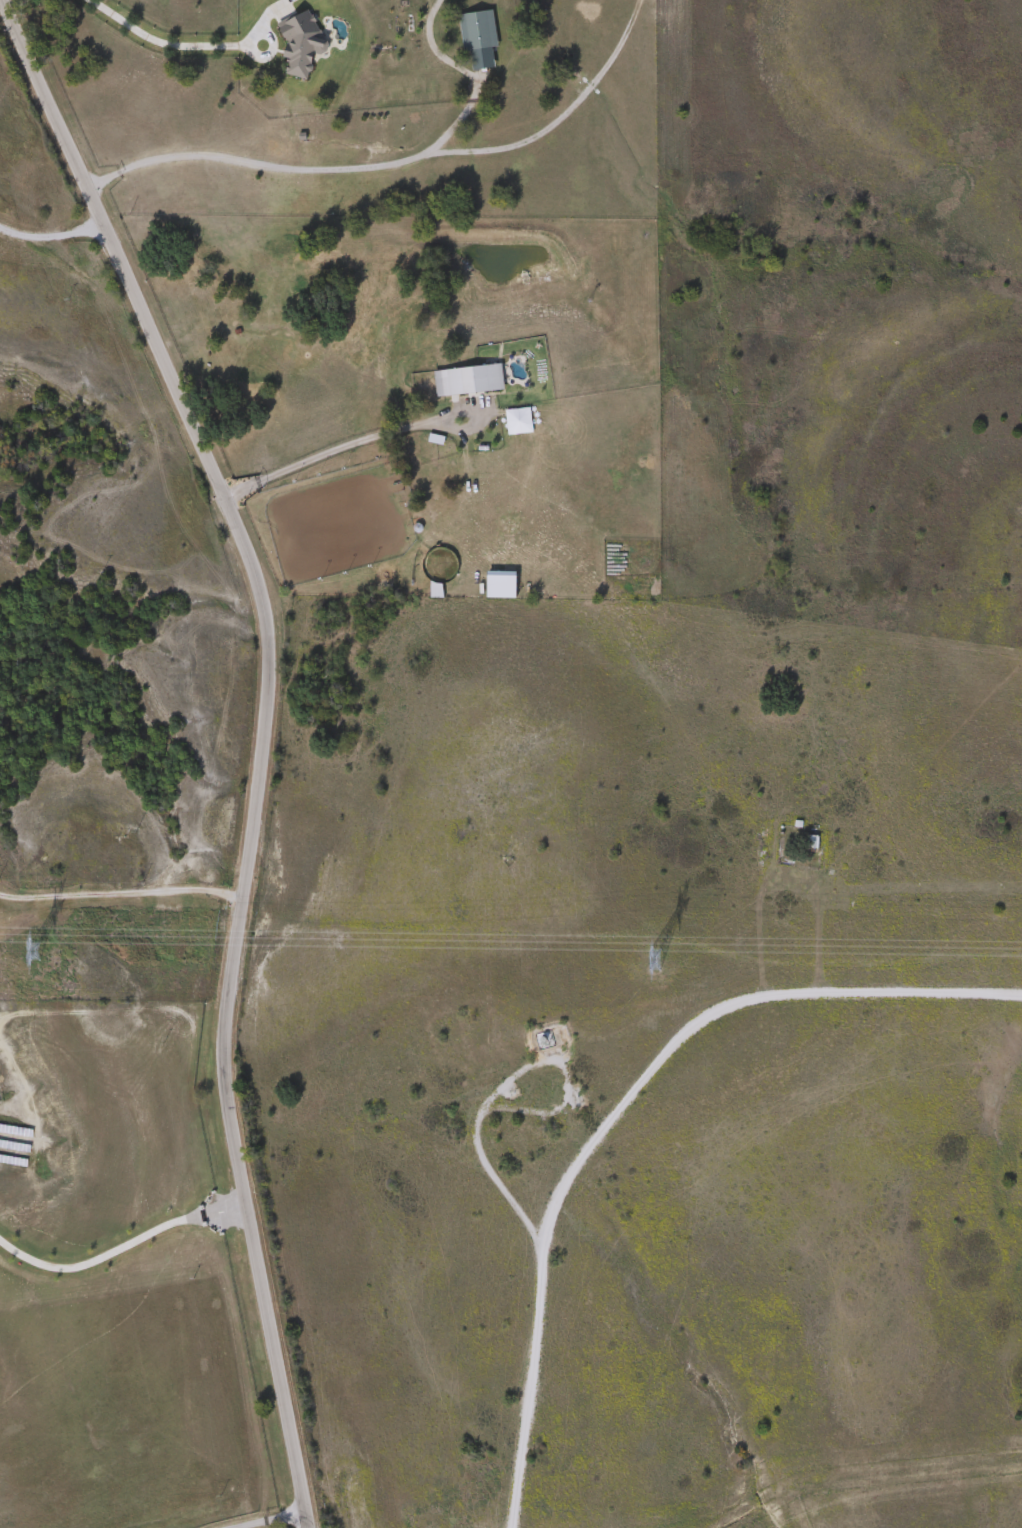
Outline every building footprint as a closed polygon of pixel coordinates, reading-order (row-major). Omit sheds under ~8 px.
[(314,57),(319,68),(298,78),(275,26),(312,9),(330,50),(314,57)] [(465,52),(461,15),(497,11),(501,48),(465,52)] [(504,365),(506,393),(445,397),(443,370),(504,365)]
